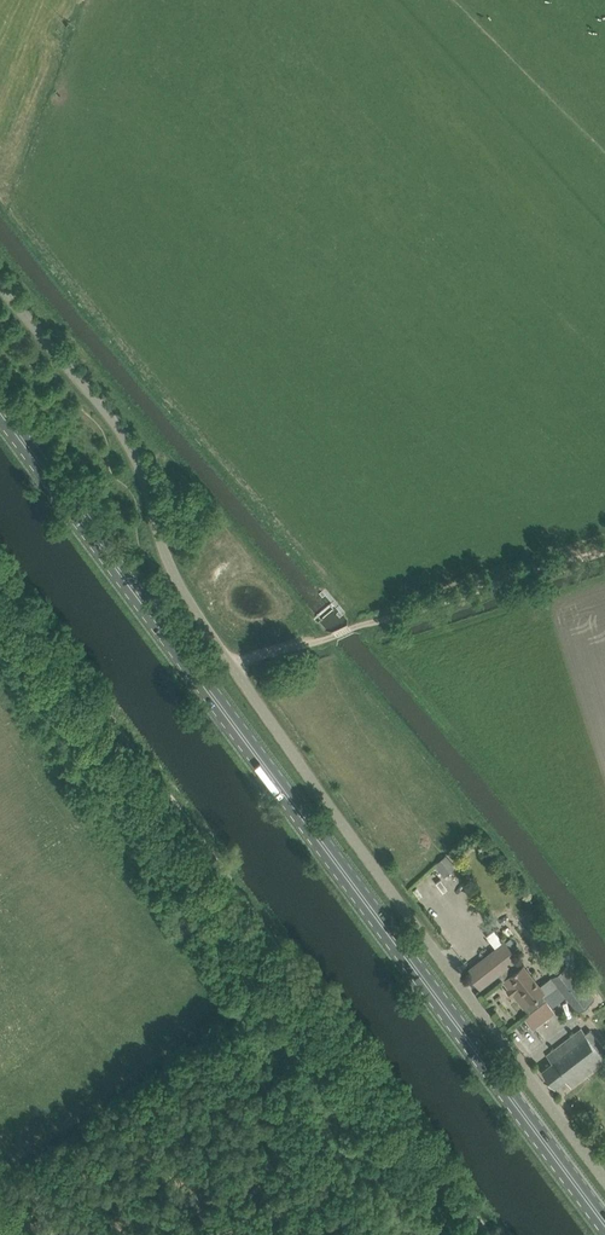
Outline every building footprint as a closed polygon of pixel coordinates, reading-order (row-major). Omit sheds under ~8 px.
[(434,865),(444,877),(456,866),(446,854),(434,865)] [(552,977),(539,986),(506,943),(468,973),(479,988),(498,974),(529,1014),(546,1000),(544,997),(558,986),(578,1011),(594,999),(567,965),(552,977)] [(546,1000),(529,1014),(524,1017),(533,1029),(555,1012),(546,1000)] [(581,1028),(556,1047),(546,1054),(552,1062),(542,1070),(555,1087),(565,1079),(571,1087),(604,1061),(604,1059),(602,1055),(604,1052),(604,1047),(591,1029),(589,1031),(585,1034),(581,1028)]
